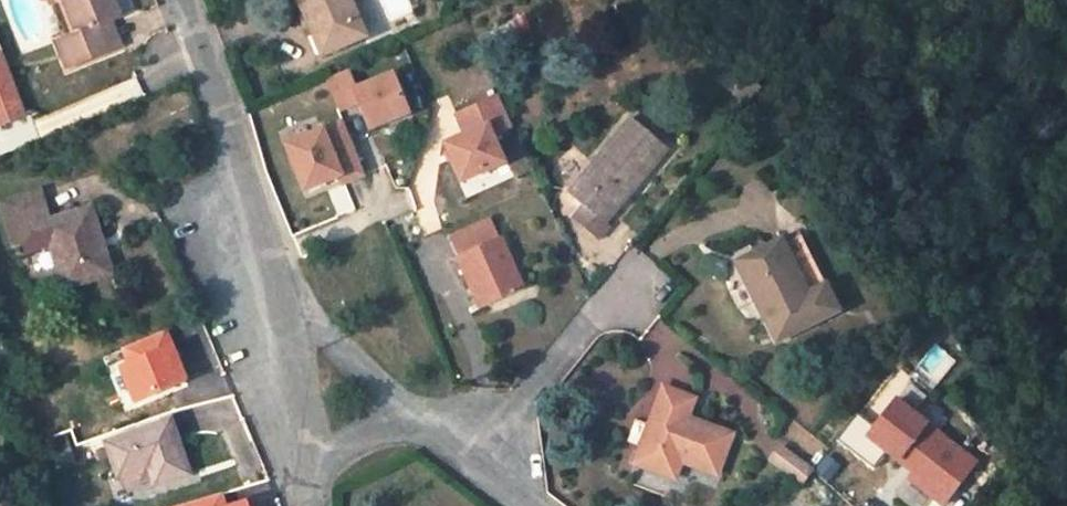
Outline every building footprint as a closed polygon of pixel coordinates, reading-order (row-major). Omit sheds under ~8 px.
[(77,32),(57,40),(67,65),(108,48),(98,23),(110,18),(121,14),(115,0),(64,0),(77,32)] [(121,14),(133,8),(130,0),(115,0),(121,14)] [(323,52),(365,35),(350,0),(301,0),(323,52)] [(110,18),(98,23),(108,48),(120,44),(110,18)] [(509,25),(495,29),(501,44),(515,39),(509,25)] [(23,114),(0,53),(0,122),(23,114)] [(345,70),(324,79),(336,110),(357,102),(368,129),(406,114),(390,75),(353,90),(345,70)] [(40,140),(145,93),(137,76),(33,123),(40,140)] [(467,135),(447,144),(464,181),(505,162),(493,134),(513,125),(500,96),(458,115),(467,135)] [(665,147),(629,117),(568,191),(583,203),(572,217),(597,237),(608,223),(606,221),(635,184),(629,180),(639,168),(645,173),(665,147)] [(341,122),(284,145),(303,190),(338,176),(341,184),(363,175),(341,122)] [(645,173),(639,168),(629,180),(635,184),(645,173)] [(39,192),(2,203),(17,251),(49,241),(63,284),(110,269),(90,206),(48,220),(39,192)] [(460,255),(457,256),(480,308),(524,288),(500,235),(497,237),(490,221),(481,225),(489,240),(481,244),(473,225),(451,236),(460,255)] [(480,222),(473,225),(481,244),(489,240),(481,225),(480,222)] [(783,239),(736,262),(763,316),(766,314),(779,340),(837,310),(800,235),(785,242),(783,239)] [(120,366),(135,400),(186,378),(166,331),(122,350),(127,363),(120,366)] [(694,398),(662,386),(635,462),(675,476),(681,461),(717,473),(732,433),(696,419),(693,427),(684,424),(687,416),(694,398)] [(868,438),(915,474),(910,480),(944,505),(945,505),(977,465),(896,403),(868,438)] [(696,419),(687,416),(684,424),(693,427),(696,419)] [(108,445),(96,450),(100,459),(110,455),(119,480),(145,470),(148,479),(151,485),(188,471),(169,419),(107,442),(108,445)] [(66,435),(49,441),(57,464),(74,458),(66,435)] [(780,446),(771,458),(801,482),(810,469),(780,446)] [(148,479),(145,470),(119,480),(123,488),(148,479)] [(220,494),(181,505),(224,505),(220,494)]
